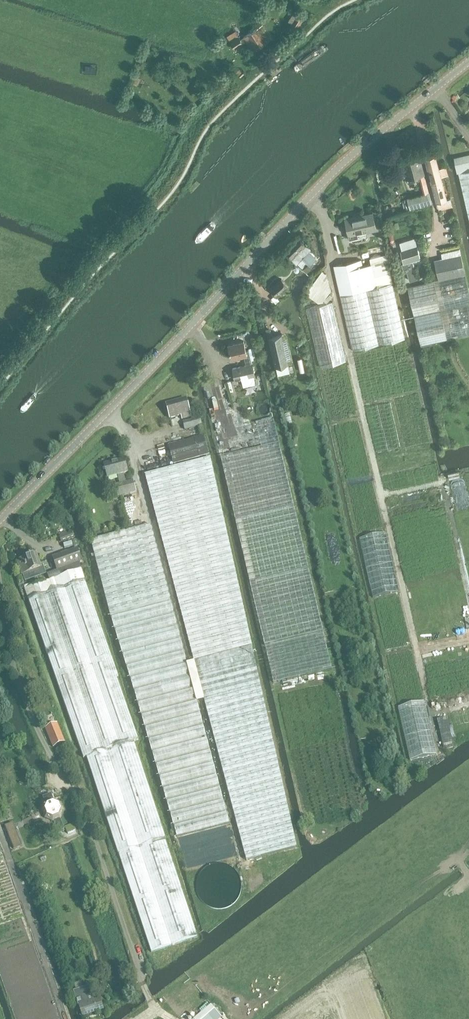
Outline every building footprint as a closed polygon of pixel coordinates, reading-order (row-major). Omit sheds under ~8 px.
[(297,14),(291,26),(297,30),(304,19),(297,14)] [(252,51),(271,39),(262,25),(244,37),(252,51)] [(454,157),(457,172),(458,172),(468,219),(468,220),(468,154),(454,157)] [(407,179),(425,174),(420,155),(402,159),(407,179)] [(446,199),(440,176),(448,174),(446,167),(438,169),(435,156),(425,159),(437,202),(446,199)] [(410,209),(432,204),(429,193),(407,198),(410,209)] [(349,236),(377,230),(373,212),(345,218),(349,236)] [(299,237),(284,251),(296,264),(298,262),(302,266),(306,262),(314,255),(310,251),(311,249),(299,237)] [(415,238),(399,242),(402,250),(401,250),(404,263),(402,263),(404,272),(406,271),(410,281),(417,279),(414,269),(415,269),(412,259),(420,257),(415,238)] [(361,260),(334,266),(340,295),(353,350),(405,338),(392,284),(384,245),(368,249),(371,264),(362,266),(361,260)] [(468,335),(468,291),(465,274),(461,254),(434,260),(438,279),(408,286),(421,346),(468,335)] [(317,272),(305,290),(321,303),(332,289),(329,280),(317,272)] [(277,297),(289,287),(281,278),(270,288),(277,297)] [(320,366),(346,360),(333,301),(306,307),(320,366)] [(282,332),(269,334),(276,367),(289,365),(282,332)] [(244,340),(228,344),(231,359),(244,356),(246,365),(252,364),(249,352),(247,352),(244,340)] [(246,365),(233,368),(236,380),(242,378),(244,387),(256,384),(254,376),(255,375),(252,363),(252,364),(246,365)] [(191,418),(186,399),(166,404),(170,420),(181,417),(184,429),(201,425),(199,416),(191,418)] [(365,406),(375,455),(401,449),(390,401),(365,406)] [(210,414),(215,432),(238,427),(234,408),(210,414)] [(264,645),(323,632),(273,419),(238,427),(215,432),(264,645)] [(174,465),(209,455),(204,435),(169,445),(174,465)] [(194,662),(204,700),(246,861),(297,847),(252,646),(210,458),(145,475),(145,476),(193,662),(194,662)] [(118,497),(136,493),(133,480),(126,482),(124,475),(128,474),(124,459),(104,464),(108,479),(118,476),(119,484),(115,485),(118,497)] [(187,665),(187,664),(170,600),(151,525),(90,541),(110,616),(110,615),(177,837),(229,824),(197,702),(192,684),(189,674),(187,665)] [(67,532),(59,534),(62,542),(75,537),(73,532),(67,534),(67,532)] [(368,539),(363,538),(361,545),(368,573),(370,563),(373,574),(374,567),(381,565),(381,563),(385,562),(372,560),(373,550),(374,554),(380,555),(379,549),(378,554),(376,548),(368,547),(376,545),(374,537),(368,539)] [(197,938),(133,741),(138,740),(116,677),(118,676),(84,579),(81,569),(79,564),(82,563),(77,549),(52,558),(57,571),(48,574),(50,580),(24,588),(28,599),(83,759),(86,757),(118,855),(118,854),(151,953),(197,938)] [(38,563),(35,555),(17,562),(23,576),(31,573),(33,578),(42,575),(41,573),(44,572),(42,568),(48,566),(45,560),(38,563)] [(323,632),(264,645),(273,683),(332,670),(323,632)] [(189,674),(192,684),(197,702),(204,700),(194,662),(187,664),(187,665),(189,674)] [(396,702),(408,754),(435,749),(423,696),(396,702)] [(448,717),(437,719),(444,750),(454,748),(448,717)] [(53,748),(63,744),(56,725),(46,729),(53,748)] [(58,833),(64,831),(58,817),(61,812),(58,807),(53,804),(48,807),(46,811),(48,817),(53,819),(58,833)] [(75,827),(64,831),(68,840),(78,835),(75,827)] [(15,1018),(61,1018),(0,843),(0,976),(15,1018)] [(241,890),(241,886),(241,882),(240,878),(238,874),(235,871),(232,868),(229,866),(225,864),(220,864),(216,864),(212,865),(208,867),(205,869),(202,872),(200,876),(198,879),(198,884),(198,888),(198,892),(200,896),(202,899),(205,902),(208,905),(212,906),(216,907),(220,907),(225,907),(229,906),(232,903),(235,901),(238,897),(240,894),(241,890)] [(89,986),(73,991),(78,1005),(79,1005),(83,1017),(104,1010),(100,998),(94,1000),(89,986)] [(193,1018),(219,1018),(221,1017),(210,1004),(193,1018)]
